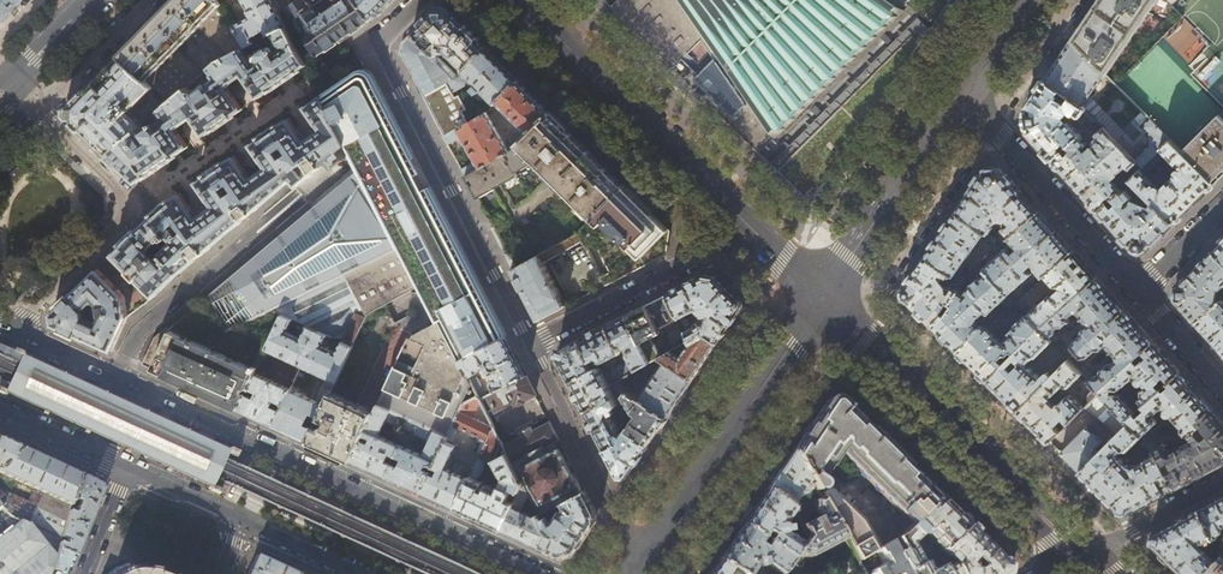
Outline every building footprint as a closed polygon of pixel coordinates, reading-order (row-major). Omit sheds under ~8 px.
[(10,0),(0,0),(0,10),(10,0)] [(216,0),(176,0),(162,14),(132,44),(121,55),(126,60),(131,65),(153,88),(169,103),(187,89),(189,88),(192,84),(168,59),(199,28),(229,57),(245,49),(247,47),(235,27),(223,8),(217,1),(216,0)] [(252,17),(235,27),(247,47),(255,43),(253,38),(266,30),(269,36),(274,33),(286,27),(272,0),(243,0),(252,17)] [(319,54),(371,19),(359,0),(335,0),(337,3),(320,15),(314,6),(322,0),(298,0),(295,3),(292,4),(300,16),(297,19),(314,53),(319,54)] [(371,19),(379,14),(393,0),(359,0),(371,19)] [(807,106),(812,102),(878,35),(882,31),(903,10),(888,0),(680,0),(721,61),(729,73),(774,139),(807,106)] [(1157,0),(1105,0),(1092,20),(1075,45),(1104,74),(1106,76),(1157,0)] [(1211,44),(1203,52),(1208,57),(1195,71),(1222,99),(1222,0),(1169,0),(1211,44)] [(436,7),(412,31),(436,55),(439,51),(446,52),(447,56),(462,72),(487,48),(486,48),(486,47),(472,34),(445,8),(436,7)] [(892,42),(882,31),(878,35),(888,46),(822,112),(812,102),(807,106),(817,117),(769,165),(810,205),(828,179),(873,114),(916,51),(930,30),(917,17),(892,42)] [(194,92),(193,90),(192,89),(190,91),(189,88),(187,89),(150,120),(154,126),(154,127),(149,121),(147,123),(150,129),(148,131),(147,130),(143,132),(144,134),(140,137),(136,132),(135,133),(138,138),(137,139),(136,140),(132,135),(108,154),(123,169),(136,182),(187,146),(175,129),(176,127),(192,117),(205,134),(241,109),(226,86),(227,85),(243,74),(259,97),(306,64),(287,27),(286,27),(274,33),(283,46),(283,47),(276,51),(275,49),(272,51),(271,50),(261,57),(263,60),(256,65),(245,49),(229,57),(211,70),(216,79),(194,95),(193,94),(194,92)] [(436,55),(412,31),(402,42),(401,51),(424,97),(452,79),(436,63),(436,55)] [(1082,107),(1104,74),(1075,45),(1072,42),(1058,61),(1045,81),(1082,107)] [(502,64),(487,48),(462,72),(459,75),(452,79),(424,97),(444,136),(468,122),(462,110),(467,108),(459,94),(455,96),(452,90),(454,90),(465,84),(465,81),(463,79),(466,75),(480,89),(478,92),(482,96),(485,94),(495,103),(497,101),(519,80),(502,64)] [(132,135),(135,133),(136,132),(141,127),(136,117),(130,111),(153,88),(131,65),(128,68),(123,63),(126,60),(121,55),(92,85),(68,110),(68,115),(74,120),(86,132),(108,154),(132,135)] [(729,73),(721,61),(718,65),(713,59),(693,80),(698,86),(702,89),(707,94),(731,120),(745,106),(726,77),(729,73)] [(362,71),(357,72),(323,95),(353,153),(361,169),(401,246),(414,271),(415,271),(422,284),(440,321),(460,360),(506,337),(446,217),(442,215),(440,216),(435,205),(430,197),(432,195),(432,192),(373,77),(370,73),(366,71),(362,71)] [(1195,71),(1192,74),(1222,105),(1222,99),(1195,71)] [(535,97),(519,80),(497,101),(503,107),(500,111),(506,117),(509,113),(525,129),(529,133),(550,112),(535,97)] [(1096,121),(1082,107),(1045,81),(1034,97),(1026,108),(1028,132),(1039,144),(1052,159),(1062,151),(1059,148),(1065,143),(1068,146),(1081,135),(1068,121),(1066,121),(1062,124),(1057,118),(1057,115),(1062,112),(1065,109),(1077,118),(1078,118),(1079,118),(1081,117),(1082,116),(1092,125),(1096,121)] [(267,167),(250,179),(234,155),(197,182),(214,205),(196,216),(181,194),(172,199),(152,216),(129,239),(113,255),(154,296),(179,271),(181,273),(185,269),(212,246),(238,223),(263,202),(292,179),(296,186),(323,165),(320,161),(327,155),(336,166),(347,157),(353,153),(323,95),(306,106),(322,130),(305,142),(288,118),(250,144),(267,167)] [(1182,152),(1215,183),(1222,175),(1222,110),(1182,152)] [(514,148),(529,133),(525,129),(522,132),(515,130),(508,136),(510,143),(506,145),(486,111),(468,122),(444,136),(443,137),(448,144),(461,136),(475,160),(461,168),(466,176),(514,148)] [(569,130),(550,112),(529,133),(514,148),(466,176),(479,198),(517,176),(516,173),(535,162),(553,179),(587,148),(569,130)] [(1142,139),(1127,153),(1142,168),(1170,140),(1149,118),(1141,126),(1148,134),(1148,146),(1142,139)] [(1081,135),(1068,146),(1070,149),(1070,151),(1066,155),(1063,151),(1062,151),(1052,159),(1064,173),(1075,185),(1120,146),(1102,127),(1096,133),(1095,135),(1099,139),(1094,142),(1093,144),(1093,146),(1093,148),(1095,150),(1096,151),(1089,156),(1088,156),(1085,156),(1086,152),(1083,150),(1087,147),(1087,144),(1086,141),(1081,135)] [(1138,171),(1133,176),(1130,179),(1132,181),(1138,186),(1153,202),(1175,223),(1197,201),(1215,183),(1182,152),(1170,140),(1142,168),(1138,171)] [(1127,153),(1120,146),(1075,185),(1087,199),(1098,211),(1122,189),(1115,181),(1114,180),(1113,180),(1111,180),(1108,177),(1104,177),(1105,176),(1104,173),(1109,173),(1114,169),(1118,173),(1127,166),(1132,168),(1133,167),(1138,171),(1142,168),(1127,153)] [(587,148),(553,179),(593,219),(625,186),(595,156),(587,148)] [(327,162),(323,165),(296,186),(302,193),(309,201),(342,173),(348,180),(359,171),(347,157),(336,166),(333,169),(327,162)] [(28,166),(23,161),(5,180),(10,185),(28,166)] [(974,186),(956,212),(987,233),(992,226),(991,225),(991,224),(993,222),(996,220),(999,220),(1002,220),(1004,221),(1003,223),(1006,227),(1004,228),(1004,227),(1002,229),(1010,237),(1039,212),(1020,191),(999,168),(985,168),(974,186)] [(401,246),(361,169),(359,171),(348,180),(335,191),(283,234),(254,258),(210,295),(227,330),(271,309),(401,246)] [(1127,185),(1132,181),(1130,179),(1133,176),(1132,174),(1124,181),(1127,185)] [(1132,181),(1127,185),(1133,190),(1138,186),(1132,181)] [(658,218),(625,186),(593,219),(580,231),(584,240),(587,246),(596,242),(611,272),(602,277),(606,285),(622,277),(666,254),(668,243),(670,230),(658,218)] [(1122,189),(1098,211),(1116,231),(1133,251),(1147,251),(1175,223),(1153,202),(1142,213),(1133,203),(1133,196),(1127,189),(1123,189),(1122,189)] [(997,240),(987,233),(956,212),(942,233),(926,256),(954,276),(957,273),(981,236),(993,244),(997,240)] [(1045,219),(1039,212),(1010,237),(1008,239),(1012,245),(1008,248),(1006,248),(985,268),(984,269),(987,272),(996,281),(1022,258),(1025,258),(1056,231),(1045,219)] [(512,269),(518,266),(495,226),(491,228),(512,269)] [(544,262),(584,240),(580,231),(579,233),(518,266),(512,269),(538,320),(545,317),(565,306),(544,262)] [(1064,241),(1056,231),(1025,258),(1022,258),(996,281),(1008,293),(1008,294),(1036,270),(1042,277),(1044,275),(1073,251),(1064,241)] [(1212,250),(1222,260),(1222,239),(1212,250)] [(401,246),(271,309),(283,315),(292,319),(308,326),(317,330),(318,328),(328,333),(342,340),(352,344),(366,312),(422,284),(415,271),(414,271),(401,246)] [(1212,250),(1194,268),(1177,285),(1177,300),(1196,322),(1220,302),(1217,299),(1219,289),(1221,289),(1222,287),(1222,260),(1212,250)] [(1084,264),(1073,251),(1044,275),(1055,286),(1058,287),(1059,286),(1061,288),(1053,295),(1051,293),(1049,293),(1037,304),(1032,308),(1026,313),(1039,327),(1097,278),(1084,264)] [(960,275),(957,273),(954,276),(926,256),(916,270),(904,289),(903,291),(902,293),(904,297),(917,310),(932,325),(944,314),(942,311),(949,301),(951,303),(960,290),(953,285),(950,286),(949,287),(944,284),(941,280),(943,276),(950,281),(957,280),(960,275)] [(94,341),(112,349),(120,333),(127,315),(124,297),(98,270),(77,290),(56,311),(56,315),(57,322),(59,325),(72,331),(94,341)] [(996,281),(987,272),(982,277),(981,276),(977,278),(973,283),(971,286),(972,287),(965,294),(960,290),(951,303),(954,305),(946,315),(944,314),(932,325),(946,340),(958,351),(974,334),(973,332),(981,325),(977,321),(979,315),(981,315),(985,311),(987,313),(1008,293),(996,281)] [(706,274),(668,294),(680,317),(694,310),(699,310),(704,316),(699,323),(686,330),(691,339),(703,332),(718,342),(730,324),(742,307),(741,301),(730,290),(715,275),(706,274)] [(1110,293),(1097,278),(1039,327),(1052,340),(1060,350),(1065,346),(1058,339),(1059,338),(1055,334),(1056,333),(1056,329),(1059,326),(1063,327),(1072,319),(1070,317),(1075,312),(1079,313),(1089,324),(1083,329),(1082,334),(1073,342),(1073,346),(1074,347),(1065,355),(1069,358),(1125,310),(1110,293)] [(651,303),(646,305),(658,328),(680,317),(668,294),(651,303)] [(283,315),(271,309),(227,330),(210,295),(190,312),(167,331),(159,338),(146,364),(150,367),(171,376),(199,389),(218,398),(240,408),(257,373),(268,348),(283,315)] [(1222,300),(1220,302),(1196,322),(1202,329),(1209,337),(1216,345),(1222,353),(1222,300)] [(636,310),(627,315),(651,362),(660,357),(662,356),(657,347),(655,347),(650,337),(658,333),(659,336),(662,335),(658,328),(646,305),(636,310)] [(1137,324),(1125,310),(1069,358),(1073,363),(1081,356),(1082,357),(1086,357),(1096,348),(1100,349),(1106,344),(1116,355),(1115,359),(1111,363),(1109,361),(1101,368),(1100,372),(1098,374),(1094,373),(1093,374),(1090,370),(1089,371),(1082,364),(1077,368),(1082,373),(1095,387),(1098,390),(1134,359),(1138,356),(1153,342),(1137,324)] [(1014,352),(1039,327),(1026,313),(1022,318),(1020,317),(1016,321),(1017,323),(1010,330),(1011,332),(1005,338),(1004,338),(1003,337),(1002,337),(1001,337),(1001,338),(986,323),(983,322),(981,325),(973,332),(974,334),(958,351),(969,362),(987,379),(1004,363),(999,358),(1004,352),(1005,352),(1007,352),(1010,350),(1012,350),(1014,352)] [(308,326),(302,339),(287,331),(292,319),(283,315),(268,348),(301,364),(317,330),(308,326)] [(616,320),(607,325),(621,351),(622,350),(623,349),(622,347),(624,345),(629,354),(628,356),(634,368),(630,366),(628,363),(625,364),(630,374),(651,362),(627,315),(616,320)] [(682,321),(685,327),(690,325),(687,318),(682,321)] [(463,403),(478,396),(460,360),(440,321),(415,334),(411,333),(379,404),(379,405),(413,420),(448,436),(463,403)] [(594,331),(580,339),(592,361),(594,360),(602,364),(613,358),(614,361),(618,359),(617,356),(620,355),(621,351),(607,325),(594,331)] [(1035,356),(1052,340),(1039,327),(1014,352),(1004,363),(987,379),(1001,393),(1018,411),(1052,375),(1049,372),(1047,372),(1041,378),(1026,363),(1033,356),(1035,356)] [(291,431),(309,439),(330,394),(352,344),(342,340),(337,352),(322,346),(328,333),(318,328),(317,330),(301,364),(326,375),(315,399),(290,388),(284,402),(281,409),(274,423),(291,431)] [(705,361),(718,342),(703,332),(691,339),(686,342),(690,344),(686,351),(683,349),(681,352),(684,354),(681,359),(669,352),(662,356),(660,357),(665,361),(692,379),(705,361)] [(526,375),(506,337),(460,360),(478,396),(480,398),(486,395),(477,377),(474,378),(472,374),(475,372),(475,370),(484,365),(486,361),(490,362),(492,367),(489,368),(488,371),(492,379),(491,383),(493,387),(490,389),(491,392),(526,375)] [(592,361),(580,339),(560,349),(557,357),(562,366),(570,381),(593,370),(591,366),(596,364),(592,361)] [(1142,361),(1139,364),(1134,359),(1098,390),(1099,391),(1126,420),(1180,372),(1165,356),(1153,342),(1138,356),(1142,361)] [(227,447),(25,355),(23,359),(21,358),(20,359),(15,356),(1,387),(6,390),(8,391),(6,396),(208,488),(210,484),(212,485),(212,484),(215,479),(224,459),(226,453),(227,452),(224,451),(227,447)] [(1077,368),(1073,363),(1069,358),(1064,363),(1056,371),(1052,375),(1018,411),(1035,427),(1050,442),(1065,426),(1060,420),(1063,417),(1069,422),(1082,409),(1068,396),(1065,396),(1059,403),(1053,403),(1049,399),(1062,385),(1064,387),(1068,387),(1082,373),(1077,368)] [(1056,371),(1064,363),(1062,360),(1059,360),(1053,365),(1053,368),(1056,371)] [(680,397),(692,379),(665,361),(639,398),(667,417),(668,415),(680,397)] [(625,364),(618,368),(623,378),(630,374),(625,364)] [(617,382),(623,378),(618,368),(611,371),(617,382)] [(596,369),(593,370),(570,381),(575,393),(585,411),(599,405),(597,400),(611,392),(600,370),(596,369)] [(1187,381),(1180,372),(1126,420),(1129,423),(1142,436),(1144,439),(1147,443),(1151,439),(1146,433),(1157,423),(1157,419),(1154,415),(1163,406),(1165,408),(1165,411),(1166,413),(1168,415),(1169,415),(1171,416),(1181,427),(1181,431),(1185,435),(1189,435),(1194,431),(1201,425),(1203,423),(1200,418),(1212,408),(1196,390),(1187,381)] [(273,405),(275,400),(276,399),(284,402),(290,388),(257,373),(240,408),(259,416),(274,423),(281,409),(273,405)] [(535,394),(526,375),(491,392),(486,395),(480,398),(481,399),(486,409),(494,405),(497,409),(515,400),(516,402),(535,394)] [(628,391),(618,384),(615,389),(614,390),(621,395),(619,398),(622,400),(628,391)] [(1099,391),(1098,390),(1095,387),(1086,396),(1087,397),(1086,399),(1089,402),(1099,391)] [(639,398),(628,391),(622,400),(619,405),(622,408),(627,401),(632,411),(637,415),(627,430),(648,444),(658,430),(667,417),(639,398)] [(1126,420),(1099,391),(1089,402),(1086,405),(1117,435),(1129,423),(1126,420)] [(612,393),(611,392),(597,400),(599,405),(585,411),(596,432),(605,450),(617,444),(614,436),(617,434),(620,429),(621,428),(612,410),(616,407),(618,405),(612,393)] [(353,460),(374,414),(330,394),(309,439),(332,450),(353,460)] [(480,398),(478,396),(463,403),(448,436),(422,491),(440,499),(457,507),(470,479),(459,474),(462,466),(455,463),(451,471),(445,468),(455,445),(450,443),(449,441),(450,440),(453,441),(456,434),(458,426),(488,440),(494,427),(472,416),(481,399),(480,398)] [(793,452),(815,490),(817,491),(818,491),(820,490),(822,489),(823,488),(823,486),(823,485),(823,483),(822,482),(820,480),(832,463),(836,465),(840,459),(839,458),(836,456),(839,453),(911,524),(939,496),(877,435),(842,400),(839,398),(838,398),(837,398),(835,397),(834,397),(833,398),(831,398),(829,400),(827,401),(811,426),(809,425),(805,430),(802,436),(803,437),(793,452)] [(388,475),(402,445),(380,434),(387,420),(409,430),(413,420),(379,405),(374,414),(353,460),(371,468),(388,475)] [(1212,408),(1200,418),(1203,423),(1201,425),(1204,430),(1208,435),(1204,439),(1201,439),(1194,431),(1189,435),(1189,440),(1171,450),(1167,443),(1164,442),(1158,445),(1151,439),(1147,443),(1154,450),(1156,454),(1174,488),(1182,484),(1192,479),(1202,474),(1222,462),(1222,421),(1212,408)] [(410,435),(408,433),(402,445),(388,475),(403,482),(422,491),(448,436),(413,420),(409,430),(431,440),(425,454),(424,455),(410,448),(410,447),(411,444),(407,441),(410,435)] [(559,439),(549,422),(504,445),(508,453),(520,477),(525,475),(540,504),(542,505),(545,512),(545,511),(548,510),(557,505),(563,502),(580,493),(576,487),(577,485),(554,443),(554,442),(559,439)] [(1142,436),(1129,423),(1117,435),(1106,446),(1102,451),(1080,472),(1102,494),(1119,511),(1129,512),(1152,500),(1174,488),(1156,454),(1145,460),(1145,461),(1135,466),(1129,465),(1121,458),(1119,453),(1123,449),(1124,450),(1128,451),(1142,436)] [(508,453),(500,457),(499,457),(497,452),(502,442),(494,427),(488,440),(470,479),(457,507),(476,516),(502,528),(513,503),(507,501),(511,493),(510,490),(518,492),(523,483),(520,477),(508,453)] [(1080,472),(1102,451),(1097,447),(1102,442),(1087,427),(1061,453),(1067,459),(1080,472)] [(623,435),(620,429),(617,434),(614,436),(617,444),(605,450),(612,464),(618,475),(627,476),(638,460),(648,444),(627,430),(623,435)] [(23,448),(0,438),(0,468),(23,448)] [(1106,446),(1102,442),(1097,447),(1102,451),(1106,446)] [(79,474),(49,461),(23,448),(0,468),(0,472),(33,488),(27,501),(10,493),(4,506),(9,512),(22,519),(61,537),(71,507),(73,498),(79,474)] [(782,468),(792,453),(787,450),(766,480),(771,483),(782,468)] [(793,452),(792,453),(782,468),(771,483),(767,490),(792,507),(801,526),(809,522),(805,515),(813,511),(812,509),(812,502),(820,498),(818,495),(815,490),(793,452)] [(81,502),(78,509),(71,507),(61,537),(67,539),(67,540),(65,546),(60,544),(58,550),(75,558),(102,491),(98,483),(88,478),(79,474),(73,498),(81,502)] [(529,495),(523,483),(518,492),(513,503),(502,528),(519,535),(541,546),(548,532),(546,527),(544,523),(539,515),(532,501),(529,502),(535,514),(535,517),(522,511),(529,495)] [(585,490),(580,493),(563,502),(565,507),(557,521),(546,527),(548,532),(541,546),(560,556),(575,551),(586,536),(596,521),(596,512),(585,490)] [(743,524),(743,525),(771,545),(783,526),(784,527),(785,528),(785,530),(785,531),(785,532),(802,544),(807,537),(801,526),(792,507),(767,490),(760,500),(754,508),(743,524)] [(818,495),(820,498),(850,549),(851,550),(857,560),(863,557),(876,549),(878,548),(860,520),(844,504),(846,502),(842,497),(839,500),(834,495),(830,497),(828,494),(827,493),(826,493),(825,492),(824,492),(823,492),(822,492),(818,495)] [(955,512),(939,496),(911,524),(900,535),(894,538),(901,551),(896,554),(906,572),(921,563),(910,544),(923,531),(934,542),(934,543),(942,551),(968,525),(955,512)] [(1199,509),(1214,538),(1218,536),(1217,534),(1222,531),(1221,527),(1222,526),(1222,496),(1199,509)] [(850,549),(820,498),(812,502),(812,509),(813,511),(817,517),(809,522),(801,526),(807,537),(802,544),(793,558),(791,561),(798,566),(802,567),(803,557),(811,560),(834,546),(839,555),(850,549)] [(558,508),(557,505),(548,510),(549,514),(557,510),(558,508)] [(743,524),(754,508),(750,505),(739,521),(743,524)] [(1199,509),(1153,533),(1151,542),(1170,560),(1184,573),(1203,573),(1222,556),(1222,554),(1222,546),(1217,553),(1218,555),(1216,557),(1214,556),(1212,558),(1197,542),(1201,540),(1202,541),(1203,541),(1204,542),(1205,542),(1214,538),(1199,509)] [(544,523),(550,520),(545,511),(545,512),(539,515),(544,523)] [(22,519),(0,537),(0,573),(51,573),(52,571),(58,550),(60,544),(61,537),(22,519)] [(771,545),(743,525),(731,543),(719,560),(741,573),(752,573),(753,572),(756,573),(757,573),(760,569),(757,567),(760,562),(761,563),(762,563),(763,563),(764,563),(764,562),(765,561),(783,573),(789,563),(791,561),(793,558),(771,545)] [(968,525),(942,551),(948,556),(953,557),(955,555),(958,559),(958,561),(959,563),(954,566),(951,564),(942,568),(945,573),(1008,573),(1009,566),(990,547),(968,525)] [(878,548),(876,549),(884,564),(872,571),(871,573),(906,573),(905,572),(906,572),(896,554),(890,541),(878,548)] [(75,558),(58,550),(52,571),(58,573),(68,573),(75,558)] [(857,560),(851,550),(813,572),(797,570),(789,563),(783,573),(782,573),(865,573),(860,565),(857,560)] [(248,573),(297,573),(282,566),(257,555),(248,573)] [(906,572),(905,572),(906,573),(927,573),(924,568),(938,560),(935,555),(921,563),(906,572)] [(1222,556),(1203,573),(1222,573),(1222,557),(1222,556)] [(866,562),(863,557),(857,560),(860,565),(866,562)] [(719,560),(709,573),(741,573),(719,560)]
